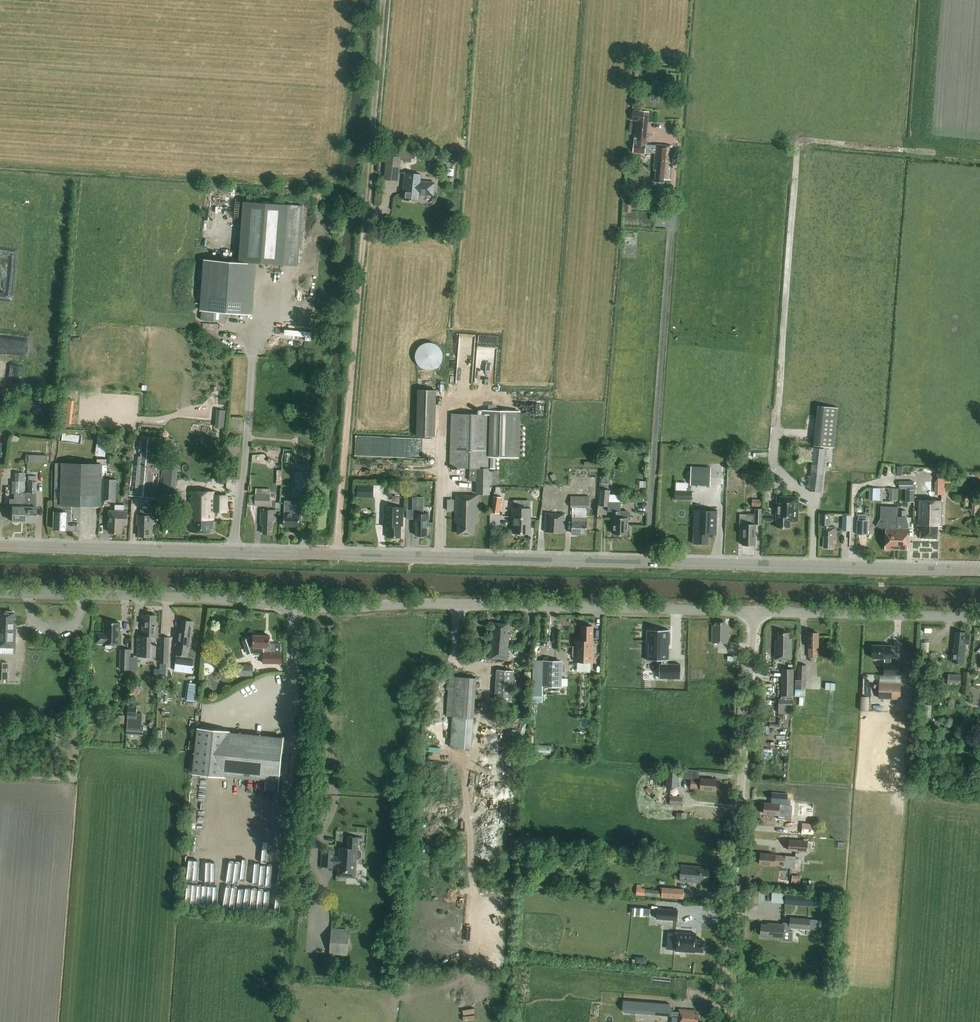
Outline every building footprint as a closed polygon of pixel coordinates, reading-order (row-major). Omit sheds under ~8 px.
[(646,148),(648,122),(649,112),(633,111),(632,120),(636,121),(633,153),(645,154),(645,153),(655,154),(654,170),(656,171),(655,182),(664,182),(664,179),(670,180),(672,147),(656,146),(656,149),(646,148)] [(384,180),(399,182),(401,157),(400,157),(401,147),(383,146),(382,158),(386,159),(384,180)] [(405,173),(403,190),(403,193),(405,194),(404,200),(418,202),(419,195),(434,197),(436,183),(421,181),(422,175),(405,173)] [(298,267),(303,206),(245,202),(240,262),(256,263),(298,267)] [(240,262),(204,259),(200,311),(201,311),(201,321),(225,322),(226,313),(252,315),(256,263),(240,262)] [(302,324),(311,321),(306,309),(282,318),(284,323),(299,317),(302,324)] [(460,333),(459,355),(475,355),(475,333),(460,333)] [(427,371),(429,371),(430,371),(432,371),(433,370),(435,370),(436,369),(437,368),(439,367),(440,366),(441,364),(442,363),(443,361),(443,359),(443,358),(443,356),(443,355),(443,353),(442,352),(441,350),(441,349),(440,348),(439,347),(438,346),(436,345),(435,344),(433,344),(431,343),(430,343),(428,343),(426,343),(425,344),(423,345),(422,345),(420,346),(419,347),(418,349),(418,350),(417,351),(416,352),(416,354),(416,355),(415,357),(416,359),(416,360),(416,362),(417,364),(418,365),(419,366),(420,368),(422,369),(423,369),(425,370),(426,370),(427,371)] [(418,390),(417,436),(435,437),(436,391),(418,390)] [(814,446),(834,448),(838,408),(818,406),(814,446)] [(226,427),(227,410),(217,410),(216,427),(226,427)] [(519,458),(520,411),(496,410),(488,410),(482,410),(482,415),(452,414),(450,468),(470,468),(470,481),(477,481),(477,494),(489,495),(489,485),(498,485),(498,471),(490,471),(490,469),(496,469),(496,458),(519,458)] [(64,415),(63,424),(72,425),(73,416),(64,415)] [(105,457),(108,434),(98,433),(96,456),(105,457)] [(162,446),(163,438),(135,436),(129,496),(157,499),(162,446)] [(206,446),(204,464),(213,465),(215,447),(206,446)] [(228,446),(227,455),(239,456),(240,448),(228,446)] [(813,448),(812,460),(809,491),(821,492),(825,449),(813,448)] [(738,468),(748,468),(749,451),(739,451),(738,468)] [(271,455),(267,462),(274,466),(278,459),(271,455)] [(72,506),(101,507),(102,465),(56,463),(55,499),(56,499),(56,505),(55,505),(54,529),(67,530),(67,522),(72,522),(72,506)] [(165,467),(163,491),(175,492),(177,468),(176,468),(165,467)] [(711,469),(691,468),(691,485),(710,486),(711,469)] [(742,470),(741,478),(760,479),(760,470),(750,470),(742,470)] [(935,495),(945,495),(946,484),(950,484),(950,474),(949,474),(949,471),(941,471),(941,474),(937,474),(936,482),(935,482),(935,495)] [(311,472),(296,472),(295,491),(310,491),(311,472)] [(25,503),(26,493),(25,493),(25,474),(15,473),(14,482),(12,482),(12,494),(14,494),(14,500),(9,499),(9,507),(12,507),(12,522),(25,522),(25,503)] [(26,493),(25,503),(25,522),(36,522),(36,477),(28,476),(28,493),(26,493)] [(104,479),(103,502),(116,502),(117,480),(104,479)] [(906,490),(914,490),(914,482),(899,482),(899,490),(906,490)] [(357,486),(357,498),(373,499),(374,487),(357,486)] [(416,526),(416,536),(427,536),(427,526),(428,526),(429,514),(424,514),(425,498),(417,498),(418,487),(409,487),(408,520),(415,520),(415,526),(416,526)] [(880,489),(869,488),(869,500),(875,501),(879,501),(880,489)] [(256,495),(255,506),(263,506),(263,510),(261,510),(261,521),(264,522),(263,534),(272,534),(273,522),(275,522),(276,510),(267,510),(268,506),(269,506),(270,495),(270,489),(256,489),(256,495)] [(889,501),(898,502),(898,489),(888,489),(888,493),(889,493),(889,501)] [(630,520),(630,513),(629,512),(621,511),(621,502),(609,502),(610,490),(601,490),(600,506),(608,507),(608,512),(612,512),(612,518),(614,518),(614,534),(628,535),(628,520),(630,520)] [(914,490),(906,490),(905,502),(914,503),(914,490)] [(676,491),(675,499),(692,500),(692,492),(676,491)] [(214,512),(227,512),(228,492),(190,492),(190,519),(186,519),(186,518),(181,517),(181,523),(190,524),(190,532),(211,533),(211,528),(213,528),(214,512)] [(474,535),(474,524),(478,524),(479,496),(456,496),(455,523),(459,523),(458,534),(474,535)] [(571,496),(571,508),(587,508),(589,508),(589,497),(571,496)] [(491,513),(500,514),(502,498),(494,497),(491,513)] [(799,498),(784,497),(776,497),(776,522),(777,522),(777,528),(790,529),(791,523),(798,523),(799,498)] [(938,526),(941,527),(942,501),(918,500),(917,526),(921,526),(921,538),(937,539),(938,526)] [(301,514),(302,504),(298,501),(285,501),(284,514),(284,526),(299,527),(300,514),(301,514)] [(513,503),(513,508),(513,522),(514,522),(514,533),(530,534),(530,509),(531,503),(513,503)] [(109,510),(109,512),(108,533),(123,534),(123,526),(128,526),(129,511),(121,511),(121,505),(115,505),(115,510),(109,510)] [(896,549),(897,517),(897,507),(881,506),(880,519),(876,527),(883,530),(886,531),(885,548),(887,548),(888,550),(891,550),(893,549),(896,549)] [(403,527),(403,516),(403,507),(383,507),(383,514),(384,514),(384,519),(383,519),(383,527),(387,527),(387,537),(401,538),(401,527),(403,527)] [(572,518),(587,518),(587,508),(571,508),(571,518),(572,518)] [(139,537),(153,537),(153,516),(151,516),(151,509),(141,509),(141,515),(137,515),(137,526),(139,526),(139,537)] [(755,510),(754,510),(754,514),(753,514),(753,509),(747,509),(747,516),(739,516),(738,524),(743,524),(742,545),(755,546),(756,525),(762,525),(763,510),(755,510)] [(709,534),(716,534),(717,512),(711,512),(711,511),(695,511),(693,544),(708,545),(709,534)] [(544,532),(564,533),(565,515),(546,513),(544,532)] [(830,515),(821,514),(821,525),(829,525),(830,515)] [(857,520),(856,535),(868,536),(869,521),(866,521),(867,515),(858,515),(858,521),(857,520)] [(907,549),(908,523),(906,517),(897,517),(896,549),(900,549),(901,550),(905,550),(906,549),(907,549)] [(572,534),(587,534),(587,518),(572,518),(572,534)] [(833,541),(835,542),(836,528),(822,527),(821,537),(824,537),(823,548),(833,548),(833,541)] [(14,624),(13,624),(14,613),(0,612),(0,648),(14,648),(15,628),(14,628),(14,624)] [(156,627),(156,616),(143,615),(142,637),(138,637),(137,656),(147,657),(149,655),(150,637),(158,638),(158,627),(156,627)] [(195,649),(192,649),(194,633),(192,633),(194,622),(182,621),(180,630),(178,630),(175,655),(176,655),(175,663),(193,666),(195,649)] [(104,645),(121,646),(122,646),(122,635),(121,635),(122,623),(104,622),(104,633),(96,633),(95,644),(104,644),(104,645)] [(490,658),(507,660),(509,635),(508,635),(509,624),(495,623),(494,634),(492,634),(490,658)] [(712,643),(729,643),(729,626),(726,626),(726,623),(716,623),(716,626),(712,626),(712,643)] [(593,662),(594,642),(592,641),(592,627),(582,626),(582,641),(576,641),(576,647),(573,647),(573,657),(576,657),(576,662),(593,662)] [(668,662),(669,628),(649,627),(648,641),(650,641),(650,658),(662,658),(662,662),(660,662),(660,676),(681,677),(681,663),(668,662)] [(956,632),(954,649),(953,649),(952,663),(964,664),(965,651),(966,644),(968,645),(969,634),(965,634),(965,633),(956,632)] [(789,639),(789,634),(778,633),(778,641),(776,641),(775,659),(791,660),(792,639),(789,639)] [(817,648),(818,648),(818,633),(808,633),(808,648),(809,648),(809,658),(817,658),(817,648)] [(263,664),(282,664),(282,653),(281,653),(281,644),(270,644),(270,636),(253,636),(253,637),(246,640),(252,655),(263,656),(263,664)] [(160,652),(169,652),(169,637),(160,637),(160,652)] [(891,663),(891,659),(891,646),(872,645),(872,659),(885,659),(884,675),(900,676),(901,663),(891,663)] [(131,671),(132,662),(131,662),(131,649),(120,649),(120,670),(124,670),(124,674),(130,675),(130,671),(131,671)] [(204,664),(214,663),(214,654),(204,654),(204,664)] [(562,661),(543,661),(542,687),(562,687),(562,661)] [(238,665),(238,676),(253,677),(253,665),(238,665)] [(806,690),(806,681),(807,666),(796,665),(795,673),(797,674),(797,680),(795,680),(795,689),(806,690)] [(793,708),(793,670),(781,669),(781,699),(778,699),(778,713),(791,714),(791,708),(793,708)] [(495,701),(511,702),(513,671),(497,670),(495,701)] [(962,695),(969,695),(971,673),(964,672),(963,686),(962,686),(962,695)] [(948,675),(947,685),(960,686),(961,676),(948,675)] [(446,691),(448,691),(446,717),(453,718),(451,748),(471,749),(476,678),(449,676),(448,687),(447,686),(446,691)] [(194,702),(197,685),(189,683),(187,700),(194,702)] [(900,699),(900,684),(880,683),(879,699),(900,699)] [(861,696),(861,710),(869,710),(870,696),(861,696)] [(142,727),(142,714),(128,713),(127,735),(143,736),(144,727),(142,727)] [(230,733),(231,732),(198,729),(193,773),(226,777),(226,776),(266,780),(265,791),(279,792),(284,738),(230,733)] [(699,771),(683,769),(683,778),(691,779),(691,788),(700,789),(716,791),(716,781),(701,779),(701,780),(699,780),(699,771)] [(655,793),(654,803),(682,806),(683,797),(670,796),(671,787),(678,788),(679,771),(667,770),(667,772),(666,787),(657,787),(656,793),(655,793)] [(794,806),(790,806),(780,805),(765,803),(764,814),(779,815),(779,814),(793,816),(794,806)] [(797,817),(807,818),(807,817),(813,817),(814,805),(798,804),(797,817)] [(213,823),(213,813),(192,813),(192,822),(213,823)] [(339,864),(338,872),(356,873),(357,860),(359,860),(362,857),(362,852),(359,849),(357,849),(358,838),(363,839),(363,838),(349,837),(348,848),(340,848),(339,858),(333,858),(334,851),(320,850),(320,851),(322,851),(321,866),(319,866),(319,867),(333,868),(333,863),(339,864)] [(788,851),(807,853),(808,842),(789,840),(788,851)] [(795,868),(796,857),(785,857),(785,856),(776,856),(761,854),(760,864),(775,865),(784,865),(784,867),(795,868)] [(702,867),(690,866),(681,865),(679,882),(700,884),(700,882),(709,883),(710,869),(702,868),(702,867)] [(662,888),(662,891),(641,889),(642,885),(637,885),(636,895),(661,898),(661,897),(683,899),(684,890),(662,888)] [(785,894),(785,905),(809,907),(809,896),(785,894)] [(650,909),(632,907),(632,916),(650,917),(650,909)] [(658,909),(657,919),(677,921),(678,910),(658,909)] [(810,919),(791,918),(790,924),(783,923),(783,924),(772,924),(772,925),(762,924),(761,936),(767,937),(766,938),(782,939),(782,941),(792,942),(793,932),(790,931),(791,928),(809,929),(810,919)] [(677,922),(675,941),(696,942),(696,941),(704,942),(705,930),(697,930),(697,924),(677,922)] [(329,954),(347,955),(349,932),(331,931),(329,954)] [(624,1013),(672,1017),(672,1015),(672,1012),(672,1011),(669,1005),(622,1001),(622,1009),(624,1013)] [(679,1009),(679,1013),(672,1012),(672,1015),(678,1016),(678,1021),(697,1021),(698,1014),(695,1014),(695,1011),(679,1009)]
